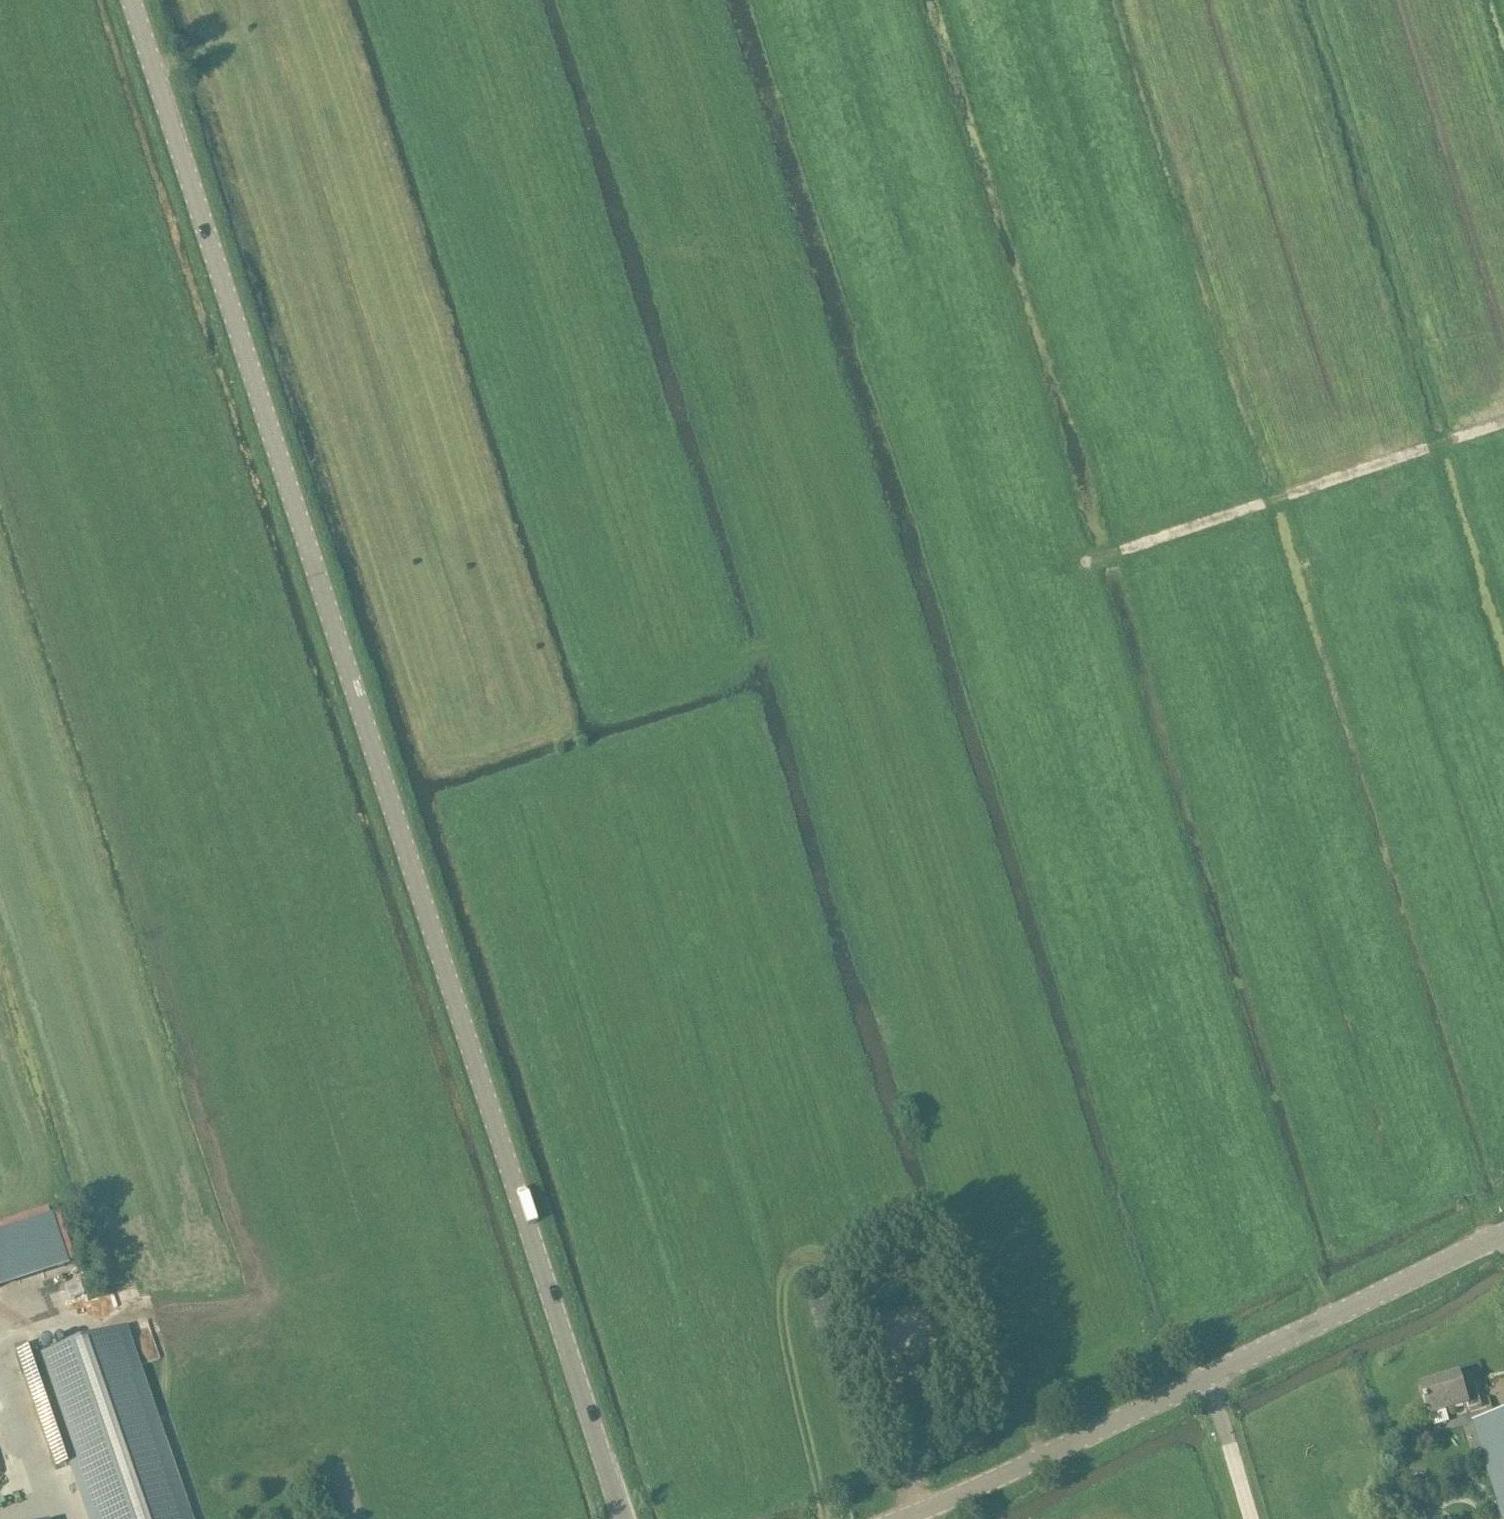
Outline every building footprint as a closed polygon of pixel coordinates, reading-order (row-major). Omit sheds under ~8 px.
[(819,1337),(838,1332),(827,1293),(808,1299),(819,1337)] [(127,1327),(34,1359),(89,1518),(193,1518),(127,1327)] [(1469,1409),(1481,1406),(1476,1386),(1464,1389),(1460,1375),(1422,1387),(1431,1416),(1468,1405),(1469,1409)] [(1474,1425),(1487,1469),(1503,1464),(1503,1416),(1474,1425)]
